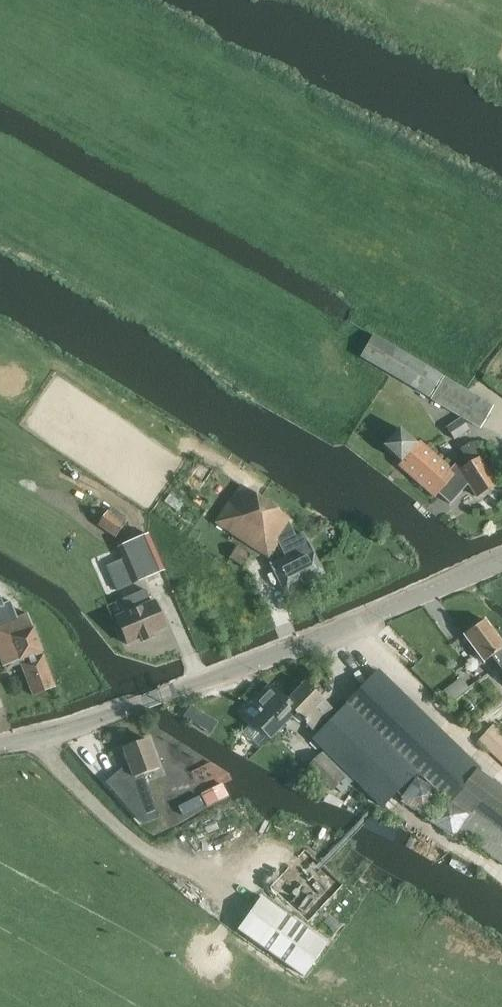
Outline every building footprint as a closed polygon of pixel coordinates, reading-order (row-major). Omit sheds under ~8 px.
[(361,357),(390,375),(430,397),(443,375),(373,335),(361,357)] [(493,406),(445,378),(432,399),(481,428),(493,406)] [(447,428),(454,440),(469,430),(462,418),(447,428)] [(383,446),(402,462),(399,465),(435,497),(439,494),(456,474),(455,473),(420,441),(417,444),(400,428),(383,446)] [(479,495),(482,496),(488,492),(488,489),(497,484),(470,443),(460,449),(469,463),(460,469),(459,468),(455,473),(456,474),(439,494),(450,504),(468,484),(477,497),(479,495)] [(292,553),(307,582),(324,573),(309,544),(310,544),(304,532),(303,530),(295,534),(291,524),(293,521),(240,485),(215,523),(268,558),(279,542),(286,556),(292,553)] [(117,537),(126,523),(109,512),(100,525),(117,537)] [(117,591),(164,571),(148,534),(118,547),(123,558),(106,566),(117,591)] [(238,546),(230,558),(243,566),(251,554),(238,546)] [(270,564),(285,593),(307,582),(292,553),(286,556),(270,564)] [(142,639),(143,642),(154,638),(153,635),(167,629),(156,601),(152,603),(146,590),(124,599),(130,612),(117,618),(128,645),(142,639)] [(20,661),(33,695),(56,687),(42,652),(43,652),(28,615),(0,625),(0,657),(4,667),(20,661)] [(494,655),(500,663),(501,661),(501,643),(485,620),(464,635),(484,662),(494,655)] [(312,738),(325,750),(354,779),(384,807),(417,772),(448,795),(472,812),(460,831),(501,863),(501,787),(477,768),(448,745),(380,677),(362,695),(359,692),(312,738)] [(296,712),(313,728),(331,709),(305,684),(288,703),(287,703),(296,711),(296,712)] [(287,703),(288,703),(270,686),(245,712),(271,737),(296,712),(296,711),(287,703)] [(209,732),(216,721),(190,705),(183,716),(209,732)] [(493,726),(479,741),(501,762),(501,734),(493,726)] [(137,777),(159,769),(148,740),(124,749),(133,774),(120,778),(119,776),(110,785),(143,822),(157,817),(150,797),(145,799),(137,777)] [(325,750),(309,767),(332,790),(336,786),(342,792),(354,779),(325,750)] [(417,776),(401,801),(427,818),(444,793),(417,776)] [(221,786),(201,797),(207,808),(227,797),(221,786)] [(448,795),(430,821),(456,838),(460,831),(472,812),(448,795)] [(305,975),(328,943),(261,896),(239,928),(305,975)]
